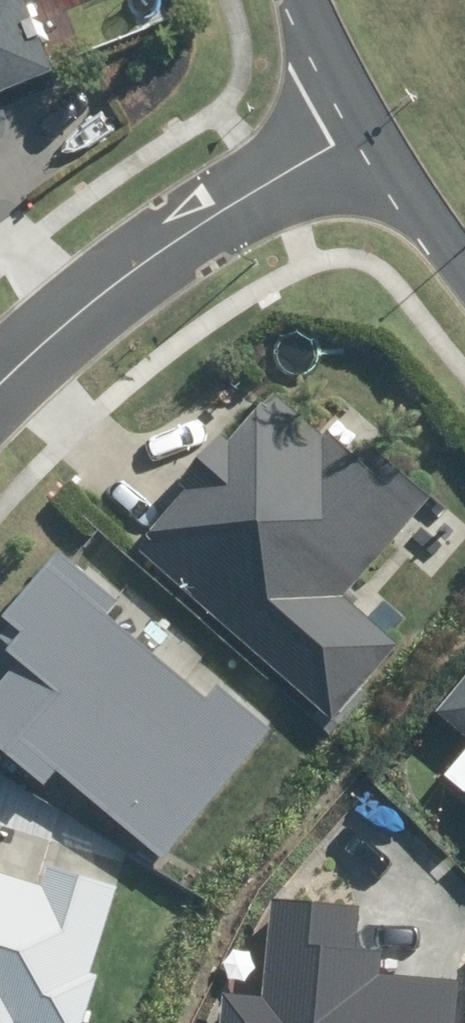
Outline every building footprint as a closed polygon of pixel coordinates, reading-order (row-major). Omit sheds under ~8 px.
[(17,123),(10,102),(63,82),(33,0),(0,0),(0,129),(17,123)] [(312,436),(262,389),(193,463),(204,474),(135,547),(319,722),(390,647),(337,597),(429,500),(360,435),(344,451),(320,428),(312,436)] [(159,858),(271,730),(219,685),(204,702),(103,613),(114,601),(57,550),(0,615),(0,617),(9,625),(0,635),(0,638),(10,647),(6,651),(18,661),(0,681),(0,754),(40,788),(57,768),(159,858)] [(422,712),(464,750),(464,664),(422,712)] [(96,973),(89,971),(115,887),(47,866),(41,886),(0,874),(0,1022),(81,1022),(96,973)] [(265,902),(261,992),(217,990),(216,1022),(446,1022),(448,978),(375,975),(376,952),(353,951),(355,906),(265,902)]
